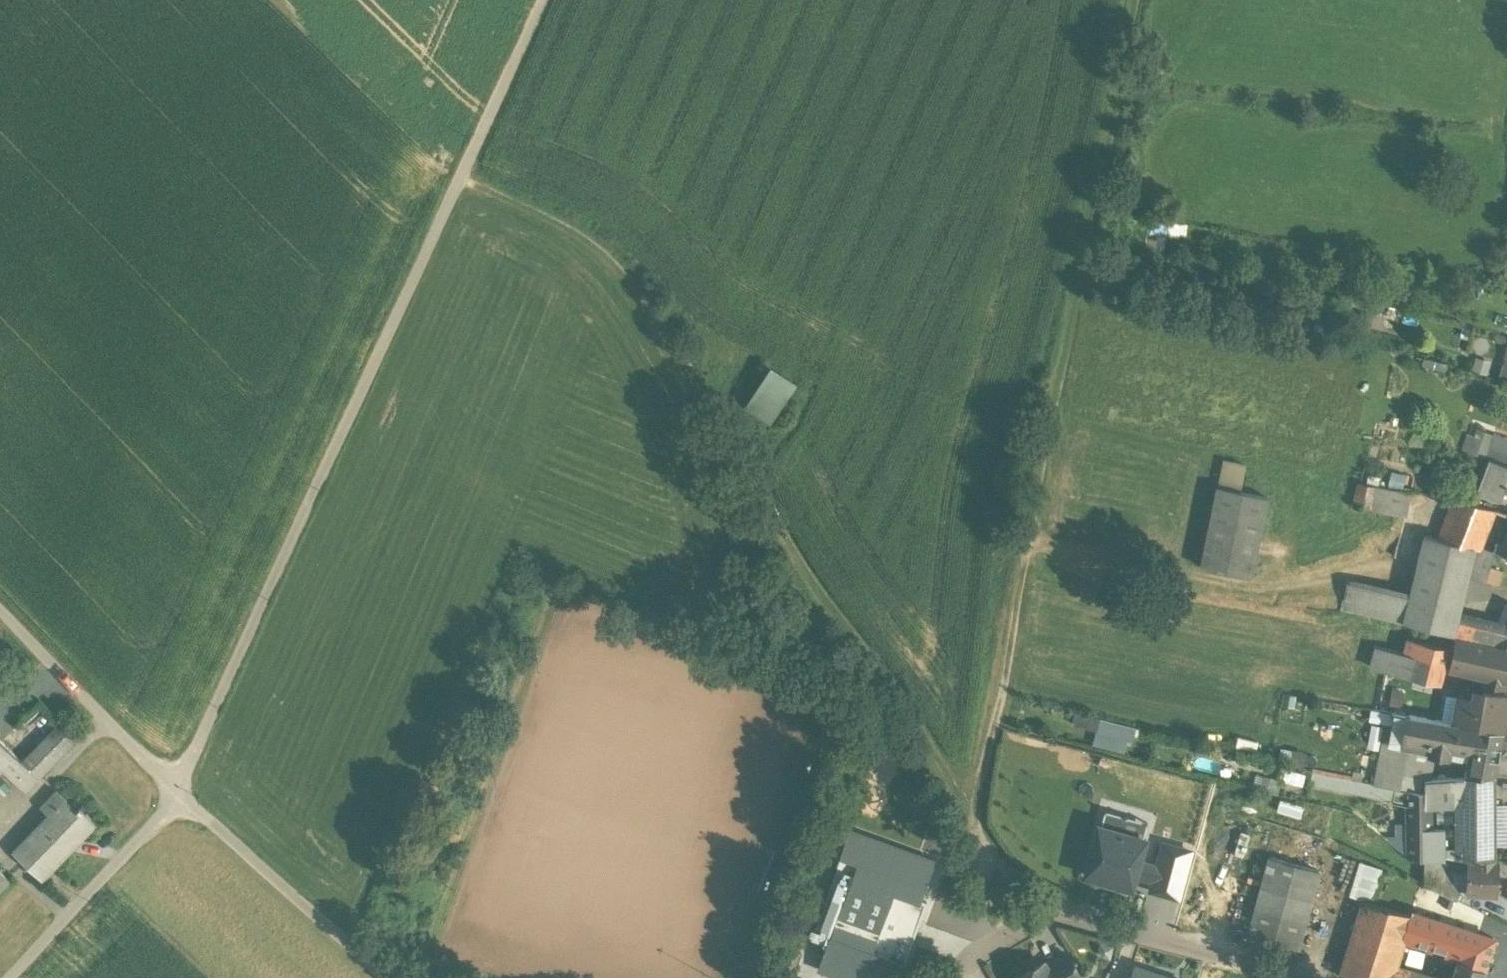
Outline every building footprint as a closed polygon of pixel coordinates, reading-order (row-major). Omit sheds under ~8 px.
[(794,385),(770,369),(746,406),(770,422),(794,385)] [(1475,431),(1468,452),(1485,457),(1492,436),(1475,431)] [(1492,434),(1492,436),(1485,457),(1485,458),(1488,459),(1506,466),(1506,439),(1492,434)] [(1241,463),(1223,459),(1217,486),(1238,490),(1241,463)] [(1488,459),(1475,492),(1498,500),(1504,486),(1506,487),(1506,486),(1506,487),(1506,466),(1488,459)] [(1375,484),(1359,481),(1354,505),(1370,508),(1375,484)] [(1410,492),(1375,484),(1370,508),(1405,515),(1410,492)] [(1238,490),(1217,486),(1200,565),(1251,575),(1267,496),(1238,490)] [(1473,503),(1454,501),(1439,539),(1474,548),(1478,550),(1479,549),(1493,511),(1473,503)] [(1439,539),(1424,536),(1409,600),(1403,623),(1453,634),(1457,616),(1467,576),(1474,548),(1439,539)] [(1496,546),(1493,553),(1493,554),(1494,554),(1506,559),(1506,550),(1496,546)] [(1493,553),(1479,549),(1478,550),(1474,548),(1467,576),(1485,582),(1486,580),(1490,568),(1494,554),(1493,554),(1493,553)] [(1502,572),(1490,568),(1486,580),(1498,584),(1502,572)] [(1409,600),(1346,585),(1342,609),(1403,623),(1409,600)] [(1457,616),(1453,634),(1506,647),(1506,616),(1502,627),(1457,616)] [(1448,649),(1410,640),(1406,654),(1374,647),(1369,667),(1439,684),(1448,649)] [(1457,640),(1450,669),(1486,678),(1483,689),(1501,693),(1506,666),(1506,651),(1457,640)] [(1482,689),(1480,702),(1457,698),(1452,723),(1501,732),(1506,701),(1506,694),(1501,693),(1483,689),(1482,689)] [(1080,713),(1076,725),(1098,731),(1095,741),(1127,750),(1130,737),(1133,738),(1136,728),(1080,713)] [(1409,716),(1396,714),(1390,743),(1403,746),(1409,716)] [(1452,723),(1409,716),(1403,746),(1403,747),(1408,748),(1432,753),(1433,746),(1469,752),(1465,778),(1493,776),(1496,760),(1501,732),(1452,723)] [(62,722),(23,763),(13,753),(0,766),(25,790),(77,736),(62,722)] [(0,740),(0,767),(0,766),(13,753),(0,740)] [(1390,743),(1383,742),(1376,785),(1401,790),(1408,748),(1403,747),(1403,746),(1390,743)] [(1287,760),(1303,765),(1307,753),(1291,748),(1287,760)] [(1432,753),(1408,748),(1401,790),(1424,794),(1427,780),(1424,780),(1425,774),(1428,775),(1432,753)] [(1303,781),(1305,771),(1286,768),(1284,777),(1303,781)] [(1465,778),(1451,779),(1452,806),(1472,805),(1493,804),(1493,776),(1465,778)] [(1451,779),(1427,780),(1424,794),(1422,796),(1423,807),(1428,807),(1452,806),(1451,779)] [(77,809),(56,790),(40,807),(48,814),(14,851),(13,850),(12,851),(42,880),(44,879),(43,878),(78,841),(79,842),(97,823),(79,807),(77,809)] [(1422,796),(1408,792),(1409,807),(1423,807),(1422,796)] [(1493,804),(1472,805),(1472,812),(1456,812),(1456,830),(1458,858),(1474,860),(1494,860),(1493,804)] [(1428,807),(1423,807),(1409,807),(1409,824),(1429,823),(1428,807)] [(1429,830),(1429,823),(1409,824),(1409,860),(1424,860),(1430,860),(1429,830)] [(1085,876),(1131,889),(1135,876),(1139,863),(1145,840),(1099,827),(1085,876)] [(1456,830),(1429,830),(1430,860),(1444,860),(1445,856),(1458,858),(1456,830)] [(933,862),(848,834),(813,941),(827,946),(818,972),(838,977),(883,977),(893,974),(896,965),(904,967),(911,945),(903,943),(910,922),(919,925),(926,903),(920,901),(933,862)] [(1164,844),(1157,868),(1154,881),(1151,890),(1178,897),(1190,851),(1164,844)] [(1319,870),(1270,857),(1248,935),(1272,941),(1297,948),(1319,870)] [(1373,897),(1383,866),(1360,859),(1350,890),(1373,897)] [(1430,860),(1424,860),(1423,885),(1456,900),(1461,889),(1443,882),(1444,860),(1430,860)] [(1474,860),(1467,860),(1465,895),(1497,896),(1498,860),(1474,860)] [(1157,868),(1139,863),(1135,876),(1154,881),(1157,868)] [(0,870),(0,890),(10,880),(0,870)] [(1363,900),(1339,977),(1343,977),(1392,977),(1395,971),(1404,940),(1411,916),(1410,915),(1363,900)] [(1476,915),(1429,900),(1425,916),(1468,930),(1470,931),(1476,915)] [(1425,916),(1411,912),(1410,915),(1411,916),(1404,940),(1460,955),(1468,930),(1425,916)] [(1468,930),(1460,955),(1453,976),(1461,977),(1481,977),(1494,939),(1470,931),(1468,930)] [(1297,948),(1272,941),(1268,955),(1293,962),(1297,948)] [(1046,967),(1052,977),(1080,977),(1067,956),(1046,967)] [(1018,977),(1052,977),(1046,967),(1044,963),(1018,977)] [(1135,966),(1131,977),(1171,977),(1135,966)]
